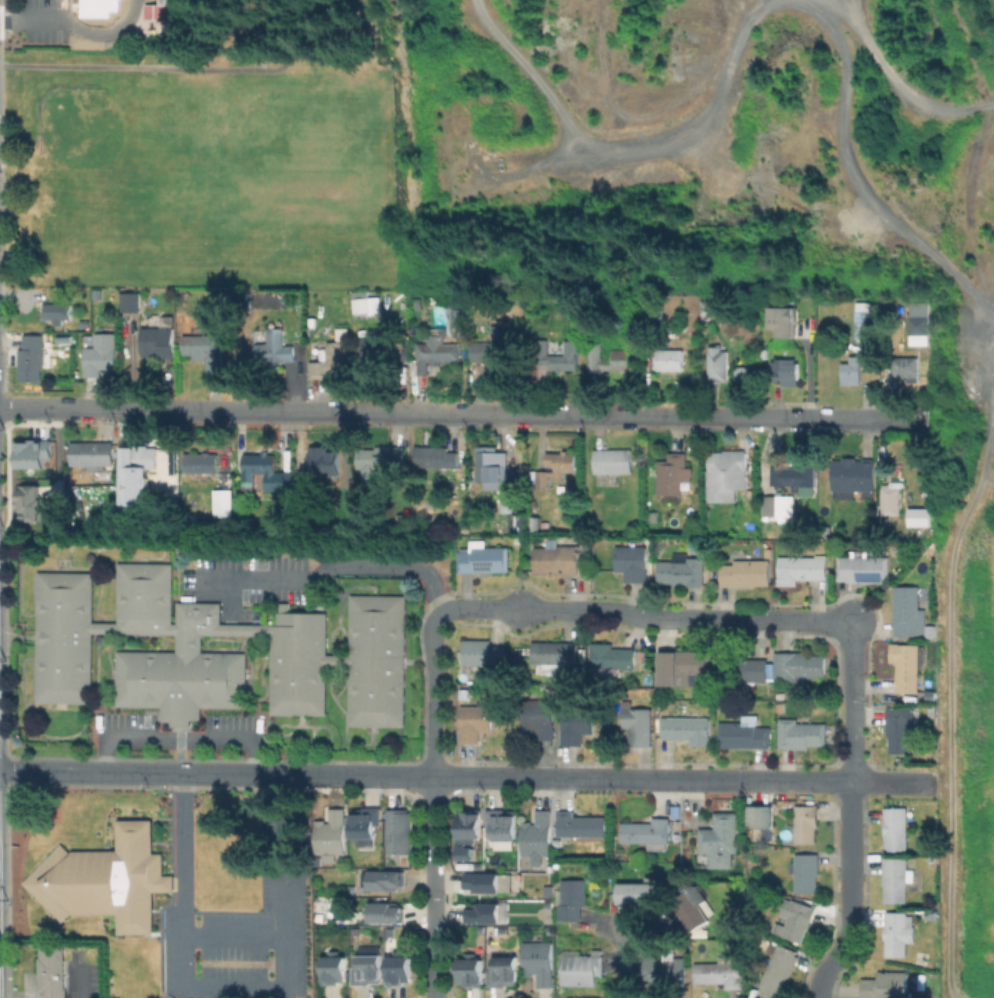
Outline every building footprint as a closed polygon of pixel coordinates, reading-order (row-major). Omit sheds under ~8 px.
[(162,5),(162,0),(169,0),(169,19),(148,19),(148,5),(162,5)] [(104,290),(104,300),(90,300),(90,290),(104,290)] [(140,292),(140,310),(122,310),(122,292),(140,292)] [(380,298),(380,314),(355,314),(355,292),(370,293),(370,298),(380,298)] [(285,295),(285,307),(266,307),(266,295),(285,295)] [(423,310),(415,310),(414,298),(423,298),(423,310)] [(652,325),(653,298),(670,298),(669,325),(652,325)] [(716,314),(715,300),(699,301),(699,315),(716,314)] [(932,301),(932,334),(911,334),(911,301),(932,301)] [(458,327),(458,363),(434,363),(434,367),(428,367),(428,375),(406,375),(406,364),(411,364),(411,343),(433,343),(434,330),(450,330),(450,302),(458,302),(458,327)] [(71,305),(70,319),(65,319),(64,325),(53,325),(54,319),(43,319),(43,304),(71,305)] [(871,305),(871,318),(869,318),(869,338),(857,338),(857,305),(871,305)] [(795,329),(795,337),(779,337),(779,332),(776,329),(770,329),(771,310),(795,310),(795,329)] [(174,325),(175,357),(162,357),(162,355),(143,355),(142,327),(161,326),(174,325)] [(346,325),(346,333),(348,333),(348,340),(350,340),(350,373),(330,373),(330,378),(310,378),(310,361),(320,361),(320,348),(326,348),(326,342),(335,342),(335,333),(340,333),(340,325),(346,325)] [(515,365),(493,365),(493,326),(516,326),(515,347),(515,365)] [(44,333),(44,380),(19,380),(19,349),(25,349),(25,333),(44,333)] [(116,333),(116,371),(101,371),(101,376),(84,376),(84,347),(95,347),(95,333),(116,333)] [(284,336),(284,343),(293,344),(293,362),(280,362),(280,366),(264,366),(264,362),(256,362),(256,343),(265,343),(265,336),(284,336)] [(223,361),(223,372),(206,372),(206,358),(185,358),(185,337),(223,337),(223,361)] [(548,355),(566,355),(566,340),(583,341),(583,353),(577,353),(577,370),(551,369),(551,363),(537,363),(537,339),(548,339),(548,355)] [(388,340),(388,351),(375,351),(375,362),(365,362),(365,340),(388,340)] [(485,362),(471,363),(470,342),(489,341),(490,359),(485,359),(485,362)] [(603,358),(613,358),(613,348),(634,349),(634,370),(603,370),(602,371),(588,371),(589,343),(603,343),(603,358)] [(721,343),(721,350),(727,350),(728,379),(720,379),(720,382),(715,382),(714,379),(709,379),(708,350),(709,350),(709,345),(716,345),(716,343),(721,343)] [(247,346),(233,344),(231,356),(246,357),(247,346)] [(768,348),(768,361),(760,361),(760,348),(768,348)] [(683,349),(683,370),(656,370),(656,368),(654,368),(654,354),(657,355),(657,349),(683,349)] [(861,385),(842,385),(841,363),(850,362),(850,356),(860,355),(861,385)] [(912,376),(912,377),(894,377),(894,357),(919,356),(920,375),(912,376)] [(795,357),(796,362),(797,362),(798,379),(789,379),(789,383),(782,383),(782,379),(769,379),(768,371),(771,371),(771,361),(777,360),(777,358),(795,357)] [(750,366),(750,381),(735,381),(735,366),(750,366)] [(14,441),(29,441),(29,439),(34,439),(48,439),(49,456),(42,457),(42,467),(14,467),(14,441)] [(71,466),(71,443),(113,443),(113,466),(71,466)] [(404,446),(404,475),(376,474),(376,479),(363,479),(364,468),(357,468),(358,449),(376,449),(376,446),(404,446)] [(158,448),(157,468),(130,467),(131,460),(134,461),(135,447),(158,448)] [(339,452),(340,475),(310,475),(310,447),(329,447),(329,452),(339,452)] [(457,454),(457,467),(416,467),(416,449),(453,449),(453,454),(457,454)] [(632,449),(632,473),(595,473),(595,449),(632,449)] [(567,450),(568,453),(576,453),(577,472),(565,472),(565,479),(555,479),(555,475),(550,475),(550,487),(538,487),(538,471),(555,471),(555,464),(547,464),(547,453),(563,453),(563,450),(567,450)] [(748,450),(748,488),(736,488),(736,502),(707,501),(707,453),(726,453),(726,450),(748,450)] [(506,451),(506,481),(493,481),(493,475),(480,475),(480,453),(493,453),(493,451),(506,451)] [(211,452),(211,455),(218,455),(217,472),(203,472),(203,479),(189,478),(189,477),(186,477),(186,472),(184,472),(185,453),(205,454),(205,452),(211,452)] [(687,452),(687,467),(693,467),(693,476),(682,476),(682,495),(658,494),(658,460),(669,460),(669,452),(687,452)] [(291,474),(291,503),(280,503),(280,489),(267,489),(267,476),(253,476),(253,492),(244,492),(245,457),(276,457),(276,474),(291,474)] [(875,461),(875,468),(872,468),(872,492),(836,492),(836,460),(875,461)] [(815,462),(815,486),(814,486),(814,496),(800,495),(800,491),(791,491),(792,485),(770,485),(771,467),(797,468),(798,462),(815,462)] [(900,487),(901,514),(882,514),(882,487),(883,487),(883,484),(891,484),(891,487),(900,487)] [(18,521),(18,511),(16,511),(16,502),(17,502),(17,485),(38,485),(38,499),(44,499),(44,501),(47,501),(47,511),(40,511),(40,520),(18,521)] [(232,492),(231,516),(216,516),(216,492),(232,492)] [(794,495),(794,515),(763,516),(763,495),(794,495)] [(513,512),(502,512),(501,502),(512,501),(513,512)] [(433,503),(433,522),(415,522),(415,502),(433,503)] [(930,513),(930,527),(909,527),(909,507),(930,507),(930,513)] [(658,521),(648,522),(648,511),(657,510),(658,521)] [(406,514),(406,525),(397,525),(397,514),(406,514)] [(539,516),(539,532),(530,532),(530,516),(539,516)] [(548,522),(548,529),(540,528),(540,521),(548,522)] [(486,540),(486,547),(508,546),(509,571),(460,572),(459,551),(461,551),(461,548),(470,548),(470,540),(486,540)] [(580,545),(580,574),(535,574),(535,547),(557,547),(557,545),(580,545)] [(647,546),(647,582),(625,582),(625,570),(616,570),(616,546),(647,546)] [(704,557),(704,566),(714,566),(714,574),(704,574),(704,586),(674,586),(674,583),(658,583),(658,561),(676,561),(676,551),(687,550),(688,557),(704,557)] [(867,556),(889,556),(889,582),(854,582),(854,580),(838,580),(838,557),(849,557),(850,551),(867,551),(867,556)] [(827,557),(827,579),(798,579),(797,585),(777,585),(777,577),(779,577),(779,556),(827,557)] [(769,560),(770,584),(721,585),(721,564),(734,564),(735,560),(769,560)] [(175,615),(179,615),(179,604),(221,605),(221,624),(278,624),(279,615),(328,615),(328,655),(351,655),(351,596),(406,597),(406,726),(350,726),(351,668),(327,668),(327,715),(272,715),(272,637),(203,636),(203,654),(247,654),(247,709),(202,708),(202,719),(192,719),(192,727),(177,727),(163,718),(163,707),(118,707),(119,652),(177,652),(177,635),(105,635),(105,623),(119,624),(119,565),(175,565),(175,615)] [(103,625),(103,636),(93,636),(93,703),(38,703),(39,574),(95,575),(94,622),(103,622),(103,625)] [(937,624),(937,638),(926,639),(925,636),(894,636),(894,586),(919,586),(919,608),(926,608),(926,624),(937,624)] [(505,646),(505,663),(492,663),(492,665),(464,665),(465,640),(492,640),(491,646),(505,646)] [(577,642),(577,671),(561,671),(561,664),(533,664),(533,642),(577,642)] [(636,648),(635,669),(591,668),(591,643),(613,643),(612,648),(636,648)] [(926,649),(926,665),(919,665),(919,692),(896,692),(896,662),(891,662),(891,643),(900,643),(919,643),(919,649),(926,649)] [(710,651),(710,676),(703,676),(703,686),(661,685),(661,655),(689,655),(689,651),(710,651)] [(768,658),(768,682),(755,681),(755,684),(751,684),(751,688),(733,688),(733,681),(719,681),(720,661),(718,661),(718,652),(738,652),(738,658),(768,658)] [(825,655),(825,678),(803,678),(803,687),(795,687),(795,681),(775,681),(775,652),(808,652),(808,655),(825,655)] [(557,684),(557,693),(545,693),(545,684),(557,684)] [(470,690),(470,699),(461,699),(461,690),(470,690)] [(552,699),(553,723),(553,739),(537,739),(537,727),(534,727),(534,737),(521,737),(521,724),(522,724),(523,700),(552,699)] [(632,700),(632,708),(652,708),(652,746),(630,746),(629,728),(623,728),(622,700),(632,700)] [(937,703),(937,714),(929,714),(929,703),(937,703)] [(491,706),(492,731),(481,731),(481,743),(461,743),(460,730),(462,730),(461,706),(491,706)] [(918,724),(917,738),(912,738),(912,752),(889,752),(889,735),(887,735),(888,706),(916,706),(915,724),(918,724)] [(592,708),(592,733),(584,733),(583,745),(561,745),(561,731),(562,731),(562,708),(592,708)] [(710,717),(710,746),(691,746),(691,739),(662,739),(662,717),(710,717)] [(826,722),(826,746),(808,746),(808,748),(779,747),(779,718),(797,718),(797,722),(826,722)] [(770,727),(770,747),(719,747),(720,722),(756,722),(755,727),(770,727)] [(816,827),(816,843),(796,843),(795,805),(818,805),(818,827),(816,827)] [(774,806),(774,827),(749,827),(749,806),(774,806)] [(907,806),(908,850),(886,851),(885,820),(885,806),(907,806)] [(381,810),(381,826),(374,826),(374,837),(354,837),(354,810),(381,810)] [(481,810),(481,838),(458,837),(458,814),(462,814),(462,810),(481,810)] [(551,811),(551,856),(524,856),(524,824),(536,824),(536,811),(551,811)] [(575,816),(606,817),(606,837),(558,837),(558,811),(575,811),(575,816)] [(738,811),(739,853),(733,853),(733,868),(709,868),(709,853),(700,853),(700,828),(714,828),(714,812),(738,811)] [(346,812),(346,854),(318,854),(318,823),(329,823),(329,812),(346,812)] [(411,842),(411,853),(388,853),(388,812),(411,812),(411,842)] [(515,812),(515,840),(495,840),(495,830),(488,830),(488,812),(515,812)] [(670,817),(669,843),(667,843),(667,850),(648,850),(648,843),(621,842),(621,822),(652,822),(652,817),(670,817)] [(154,820),(154,852),(164,852),(164,875),(174,875),(174,891),(153,891),(154,933),(118,933),(118,912),(73,913),(73,909),(62,920),(24,883),(61,845),(73,855),(72,851),(118,851),(118,820),(154,820)] [(818,853),(819,875),(817,875),(818,892),(796,893),(795,873),(791,873),(791,861),(795,861),(795,854),(818,853)] [(914,869),(914,881),(907,881),(907,902),(885,901),(885,886),(883,886),(883,857),(908,857),(908,869),(914,869)] [(486,863),(485,872),(473,872),(473,863),(486,863)] [(398,873),(398,890),(372,890),(373,873),(398,873)] [(512,876),(512,892),(469,892),(469,875),(512,876)] [(582,905),(583,920),(559,920),(559,904),(563,904),(562,879),(587,879),(587,905),(582,905)] [(655,883),(655,904),(618,904),(618,882),(655,883)] [(553,885),(553,898),(544,898),(544,885),(553,885)] [(712,919),(691,931),(673,901),(693,888),(712,919)] [(787,898),(792,900),(793,899),(814,906),(814,905),(817,906),(810,928),(808,927),(803,943),(783,936),(783,935),(775,933),(787,898)] [(401,905),(401,922),(374,922),(374,905),(401,905)] [(500,905),(500,926),(467,926),(467,912),(477,912),(477,905),(500,905)] [(745,907),(744,931),(729,931),(729,906),(745,907)] [(937,910),(937,925),(924,925),(924,910),(937,910)] [(915,925),(914,942),(907,942),(907,956),(885,956),(885,940),(885,926),(886,926),(886,911),(907,911),(907,925),(915,925)] [(799,956),(790,977),(787,977),(781,991),(781,997),(761,997),(761,983),(779,942),(798,950),(796,955),(799,956)] [(66,989),(67,997),(45,997),(45,992),(41,992),(41,978),(39,978),(39,957),(41,957),(41,944),(65,944),(65,989),(66,989)] [(553,944),(552,986),(538,986),(538,976),(526,976),(526,944),(553,944)] [(340,952),(340,956),(348,957),(348,985),(323,985),(323,956),(329,956),(329,952),(340,952)] [(409,953),(409,980),(391,980),(391,957),(398,958),(398,953),(409,953)] [(603,955),(603,976),(596,976),(596,985),(562,985),(562,955),(603,955)] [(380,957),(380,985),(355,985),(355,968),(361,968),(361,957),(380,957)] [(685,957),(685,987),(645,987),(645,957),(685,957)] [(517,958),(517,987),(490,987),(490,972),(500,972),(500,958),(517,958)] [(481,960),(481,984),(462,984),(463,960),(481,960)] [(742,962),(742,981),(743,981),(743,988),(726,988),(726,983),(694,983),(694,963),(742,962)] [(880,993),(881,997),(862,997),(863,978),(878,978),(878,970),(907,971),(907,994),(880,993)] [(926,973),(926,989),(917,989),(918,973),(926,973)]
